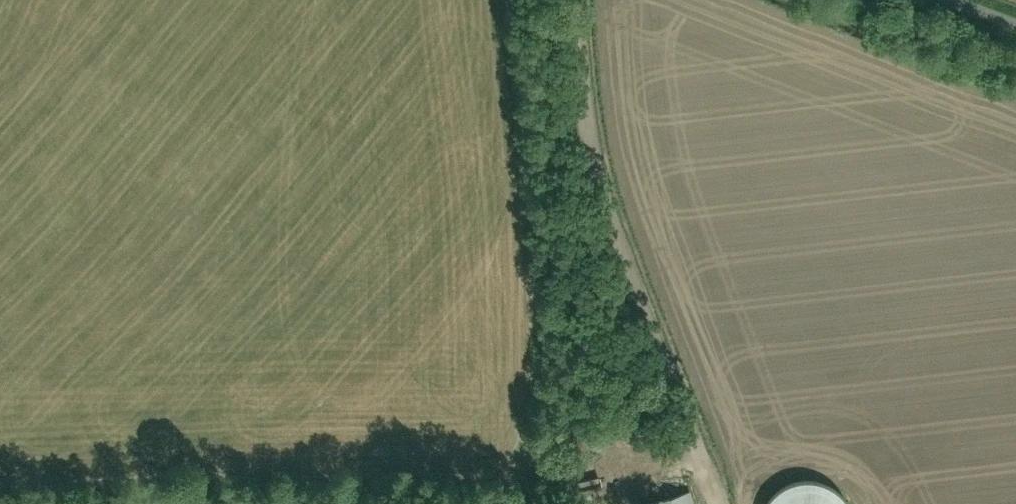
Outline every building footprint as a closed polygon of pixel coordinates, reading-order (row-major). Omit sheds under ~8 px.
[(650,494),(655,503),(680,503),(679,500),(684,498),(677,482),(650,494)]
